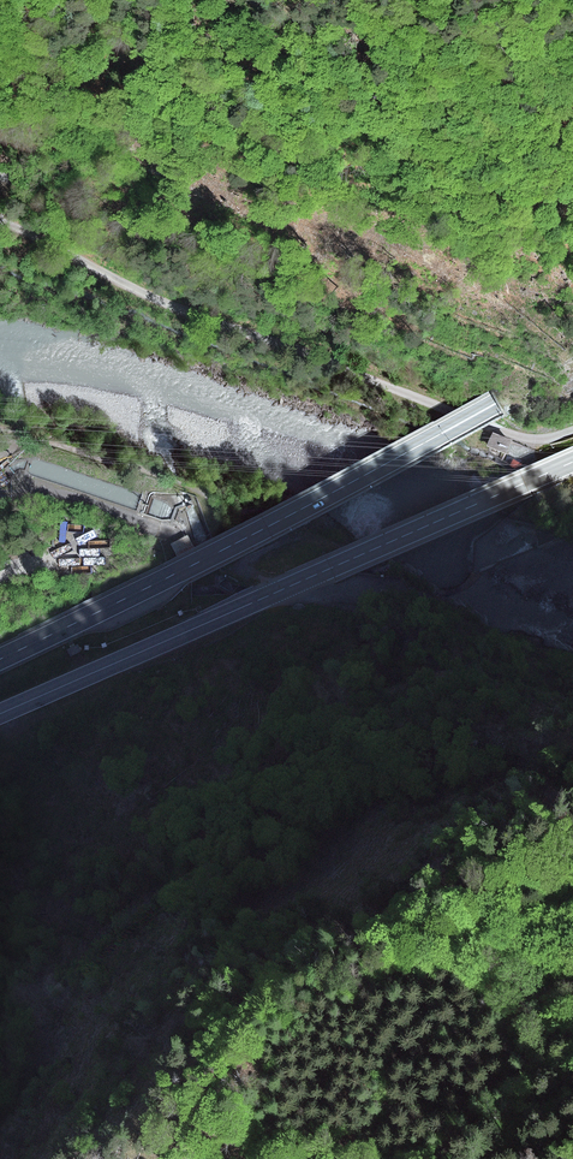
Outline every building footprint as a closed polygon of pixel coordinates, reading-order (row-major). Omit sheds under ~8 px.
[(491,427),(486,441),(504,448),(509,434),(491,427)]
